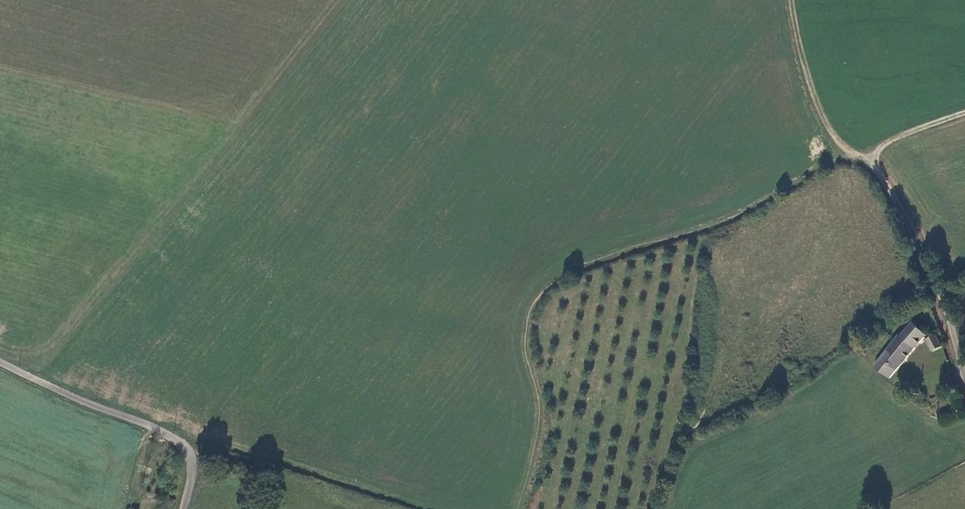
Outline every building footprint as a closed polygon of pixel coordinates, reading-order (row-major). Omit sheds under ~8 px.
[(893,379),(928,334),(914,323),(903,337),(901,336),(877,368),(893,379)] [(934,352),(945,346),(938,335),(927,341),(934,352)]
